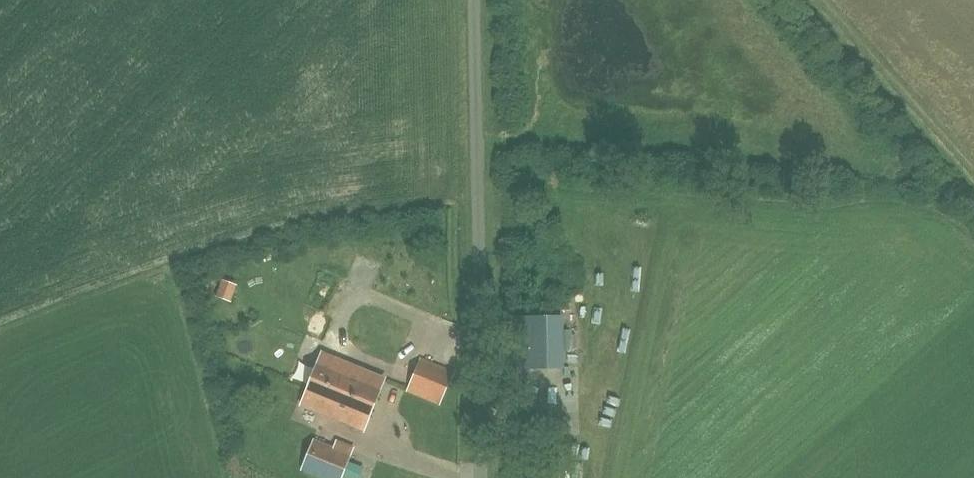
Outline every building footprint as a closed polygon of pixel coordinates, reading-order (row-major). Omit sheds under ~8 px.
[(561,368),(561,320),(511,320),(511,369),(561,368)] [(362,430),(382,381),(321,356),(301,405),(362,430)] [(439,407),(453,372),(420,359),(405,394),(439,407)] [(351,457),(313,440),(300,471),(316,477),(342,477),(351,457)]
